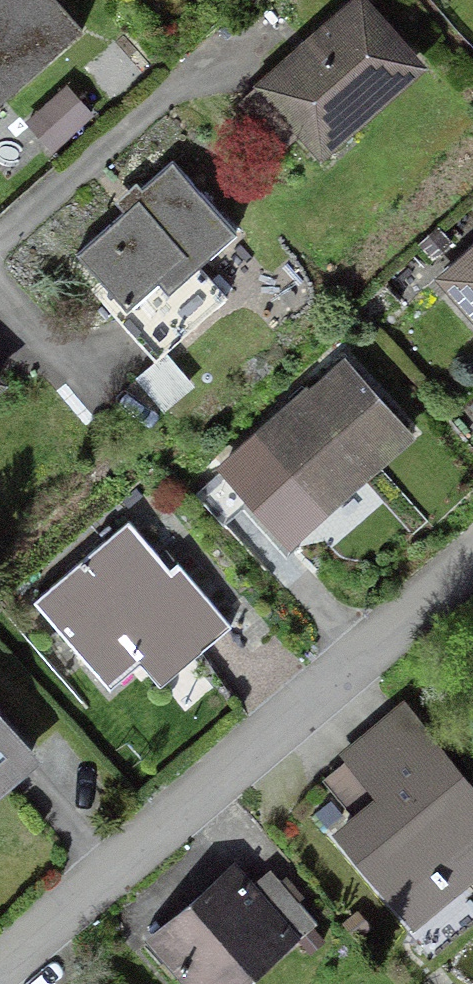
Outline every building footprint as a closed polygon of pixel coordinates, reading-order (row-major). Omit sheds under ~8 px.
[(64,0),(0,0),(0,95),(83,21),(64,0)] [(376,0),(343,0),(253,81),(256,84),(234,104),(275,150),(298,130),(320,156),(429,59),(376,0)] [(25,118),(54,149),(95,111),(66,80),(25,118)] [(123,209),(73,253),(164,353),(228,295),(199,262),(238,227),(175,156),(144,185),(137,178),(114,199),(123,209)] [(430,256),(451,238),(440,225),(419,244),(430,256)] [(436,274),(472,315),(472,240),(436,274)] [(307,380),(249,432),(322,514),(415,432),(345,353),(310,384),(307,380)] [(9,375),(0,366),(0,383),(9,375)] [(270,514),(237,476),(205,503),(238,542),(270,514)] [(141,662),(159,684),(232,622),(166,545),(159,551),(129,516),(33,598),(110,688),(141,662)] [(401,695),(338,750),(345,758),(322,777),(350,810),(330,827),(414,924),(472,873),(472,777),(401,695)] [(42,750),(0,702),(0,787),(42,750)] [(326,940),(314,926),(319,922),(299,899),(304,894),(285,873),(280,878),(270,866),(254,880),(235,857),(144,935),(187,983),(241,983),(296,937),(310,953),(326,940)] [(445,962),(419,980),(421,983),(462,983),(445,962)]
